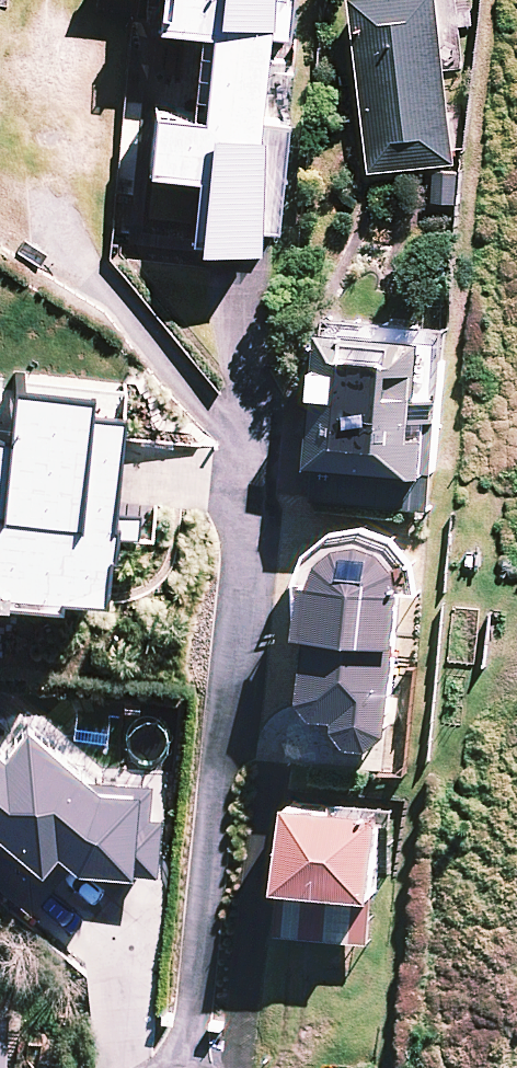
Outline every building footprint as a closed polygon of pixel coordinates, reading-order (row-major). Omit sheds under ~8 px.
[(162,18),(210,22),(202,107),(158,103),(152,162),(201,167),(195,233),(278,240),(293,70),(265,67),(269,26),(290,28),(293,0),(163,0),(162,18)] [(373,169),(457,161),(441,0),(356,0),(373,169)] [(444,325),(327,316),(314,500),(431,509),(444,325)] [(17,369),(13,416),(0,415),(0,575),(103,582),(107,534),(150,537),(152,507),(206,511),(210,456),(117,449),(122,376),(17,369)] [(405,540),(306,538),(304,630),(311,630),(309,710),(347,711),(346,739),(400,740),(405,540)] [(102,784),(29,723),(6,750),(0,745),(0,883),(30,908),(74,855),(88,867),(143,862),(136,781),(102,784)] [(291,800),(285,882),(281,933),(287,933),(286,953),(308,955),(309,938),(376,943),(380,890),(387,807),(291,800)]
